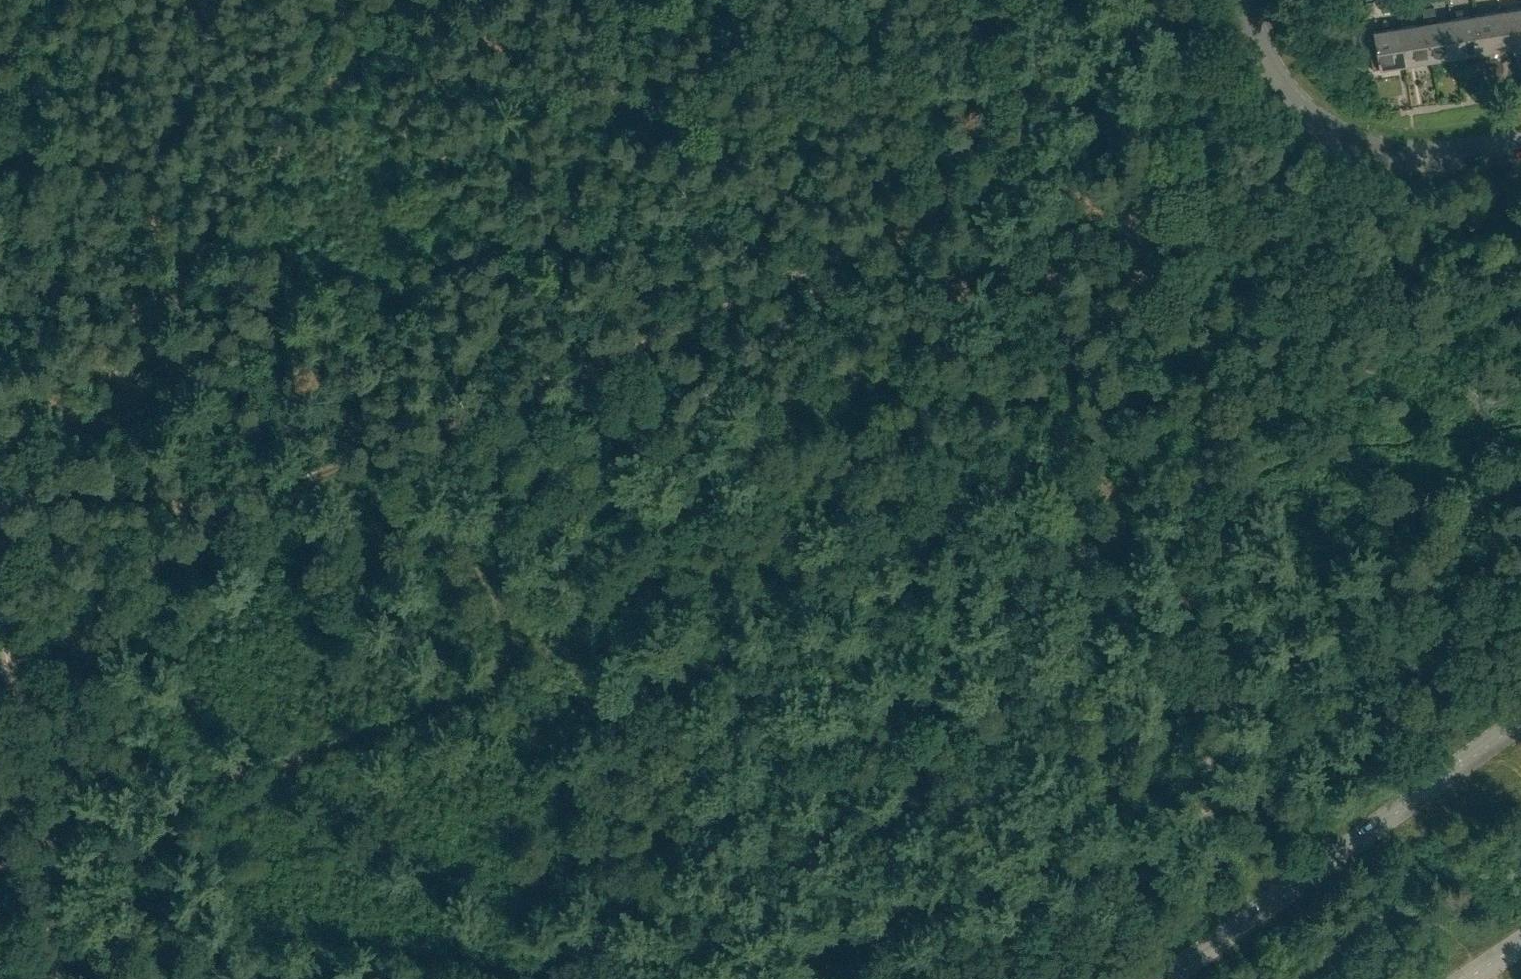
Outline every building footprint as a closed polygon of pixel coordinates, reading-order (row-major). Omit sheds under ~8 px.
[(1396,6),(1395,0),(1379,0),(1381,9),(1396,6)] [(1457,57),(1451,18),(1435,21),(1435,18),(1433,6),(1422,8),(1424,23),(1425,22),(1431,61),(1457,57)] [(1520,47),(1520,7),(1502,10),(1508,49),(1520,47)] [(1483,53),(1508,49),(1502,10),(1476,14),(1483,53)] [(1457,57),(1483,53),(1476,14),(1451,18),(1457,57)] [(1406,65),(1431,61),(1425,22),(1424,23),(1399,27),(1406,65)] [(1373,71),(1406,65),(1399,27),(1373,31),(1376,46),(1369,47),(1373,71)]
